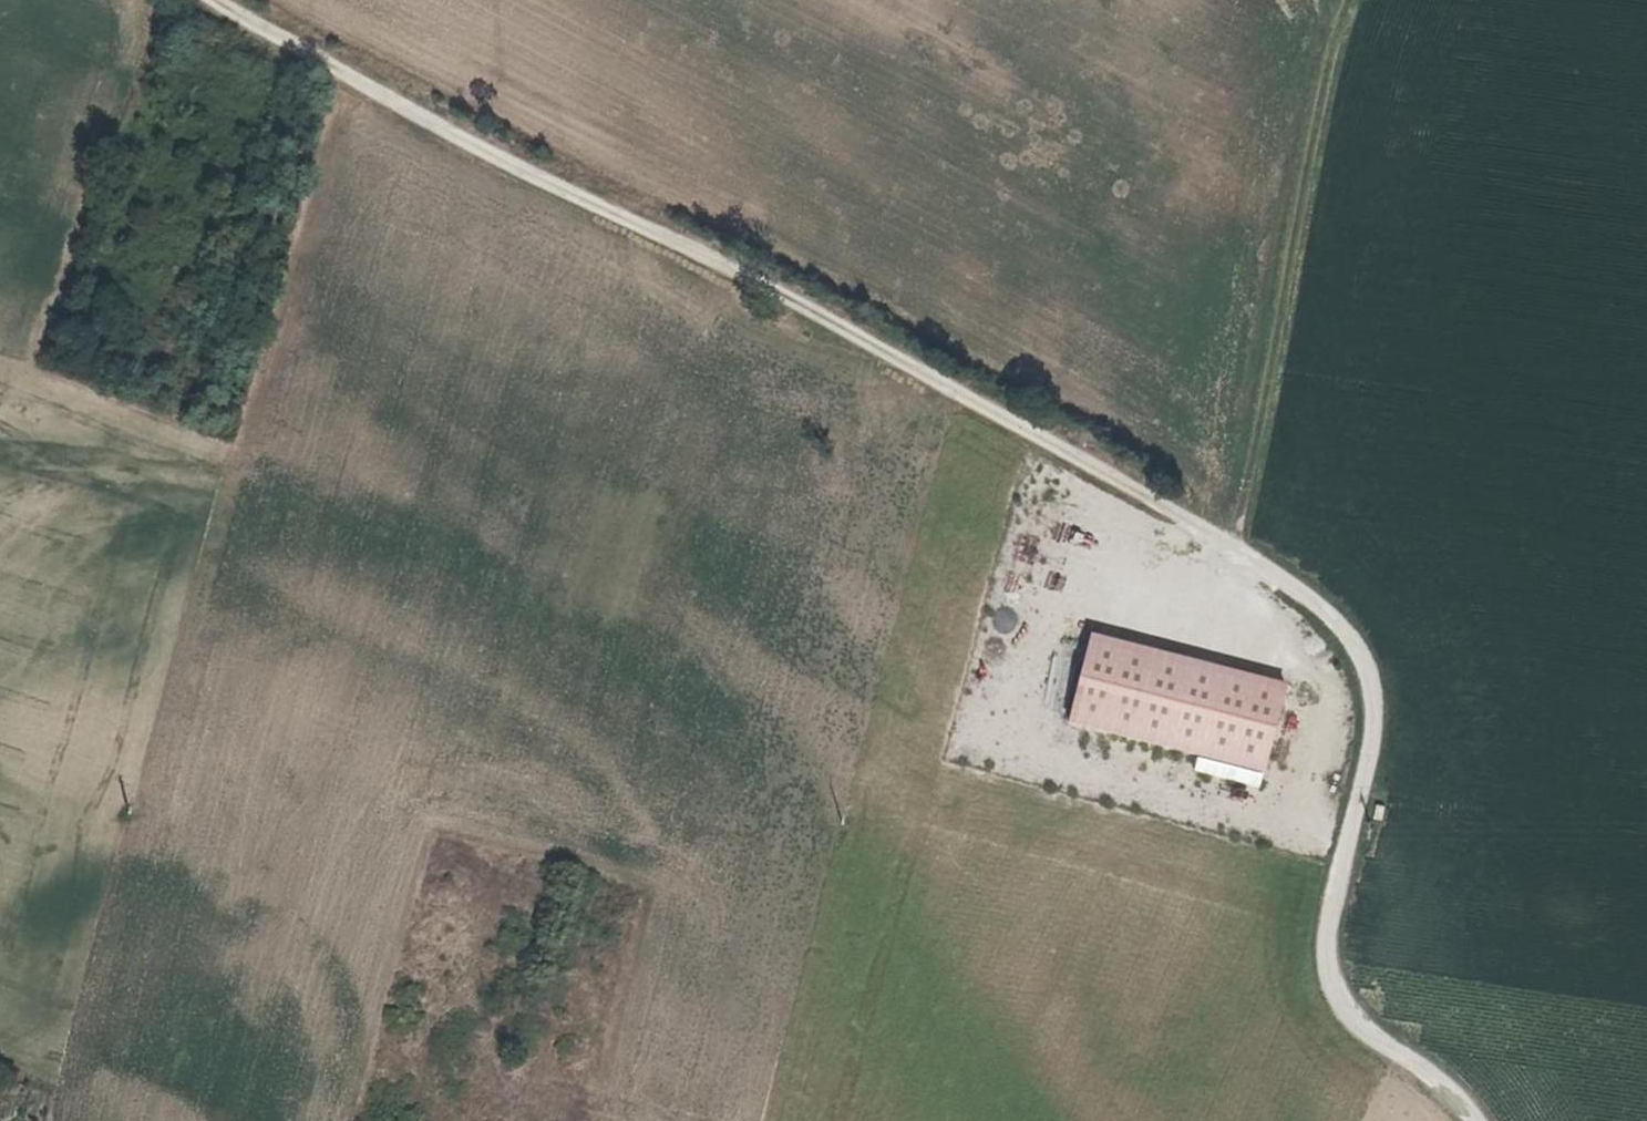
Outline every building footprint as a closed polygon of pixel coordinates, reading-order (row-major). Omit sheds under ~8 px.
[(1289,678),(1090,631),(1069,721),(1267,769),(1289,678)]
